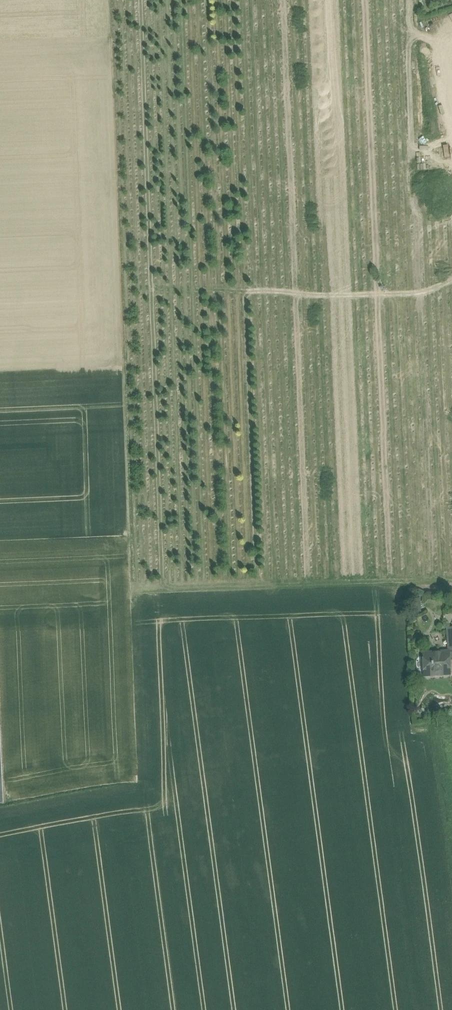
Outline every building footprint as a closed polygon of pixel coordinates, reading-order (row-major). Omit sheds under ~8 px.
[(449,651),(423,653),(423,676),(450,675),(449,658),(449,651)]
